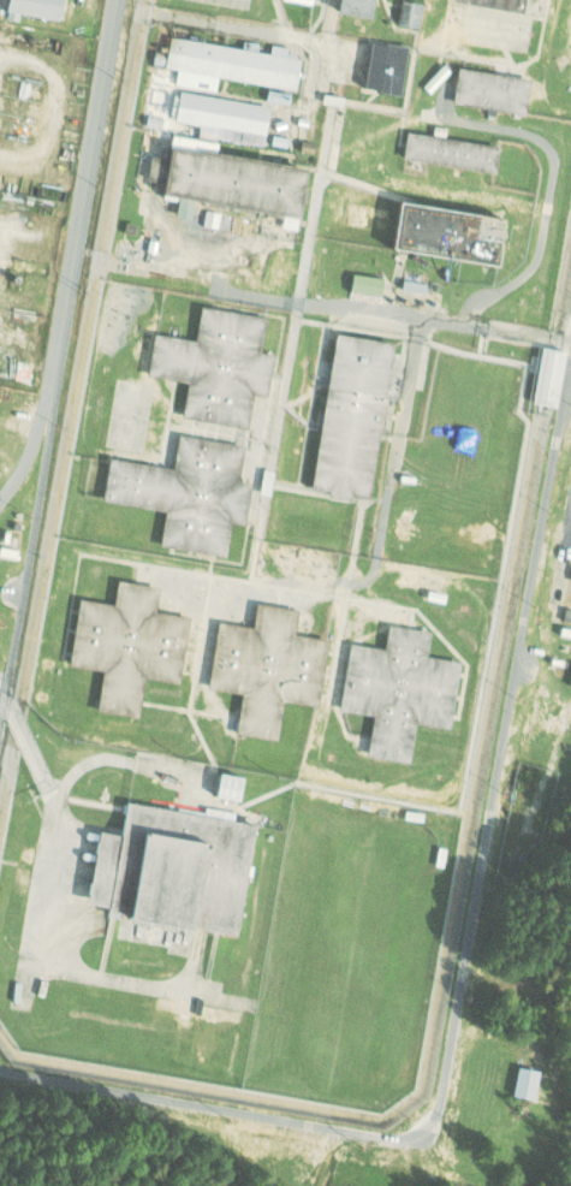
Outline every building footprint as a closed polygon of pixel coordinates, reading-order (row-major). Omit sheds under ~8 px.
[(7,18),(19,21),(21,12),(60,20),(64,0),(10,0),(7,18)] [(340,12),(373,18),(376,0),(342,0),(340,12)] [(424,4),(405,0),(403,0),(399,24),(420,28),(424,4)] [(455,3),(526,12),(528,0),(456,0),(455,3)] [(297,89),(302,59),(288,57),(289,47),(273,45),(271,52),(171,38),(169,54),(156,52),(154,65),(179,68),(177,85),(217,91),(219,77),(297,89)] [(404,93),(408,45),(372,42),(368,90),(404,93)] [(532,78),(459,68),(454,103),(528,113),(532,78)] [(271,105),(181,92),(180,103),(166,101),(169,77),(151,75),(144,126),(169,130),(171,121),(201,125),(200,134),(265,144),(271,105)] [(498,171),(501,145),(408,133),(405,160),(498,171)] [(303,219),(311,168),(218,153),(220,141),(174,134),(170,160),(152,157),(148,180),(167,183),(165,195),(180,197),(177,216),(193,218),(195,202),(303,219)] [(508,217),(402,203),(395,250),(502,265),(508,217)] [(383,296),(386,278),(355,273),(352,291),(383,296)] [(183,418),(249,428),(255,394),(268,396),(275,354),(263,353),(268,317),(202,307),(197,340),(155,334),(149,376),(189,383),(183,418)] [(395,342),(336,334),(315,490),(331,492),(330,497),(352,500),(352,495),(374,498),(395,342)] [(561,407),(567,351),(542,348),(536,404),(561,407)] [(161,547),(227,556),(232,523),(247,525),(253,483),(241,481),(246,445),(180,436),(175,468),(111,459),(104,501),(167,510),(161,547)] [(182,683),(191,617),(157,612),(161,587),(119,581),(115,604),(80,600),(71,666),(104,671),(99,712),(140,718),(145,678),(182,683)] [(218,622),(209,688),(243,693),(237,734),(279,740),(285,701),(321,706),(330,640),(297,635),(300,610),(258,604),(255,628),(218,622)] [(351,644),(342,711),(374,716),(369,756),(411,762),(417,724),(453,729),(462,661),(429,657),(432,632),(389,626),(386,649),(351,644)] [(242,801),(244,777),(222,775),(219,799),(242,801)] [(240,933),(256,823),(234,819),(234,816),(127,800),(122,833),(100,829),(89,902),(110,905),(108,914),(240,933)] [(514,1094),(535,1099),(541,1070),(520,1065),(514,1094)]
